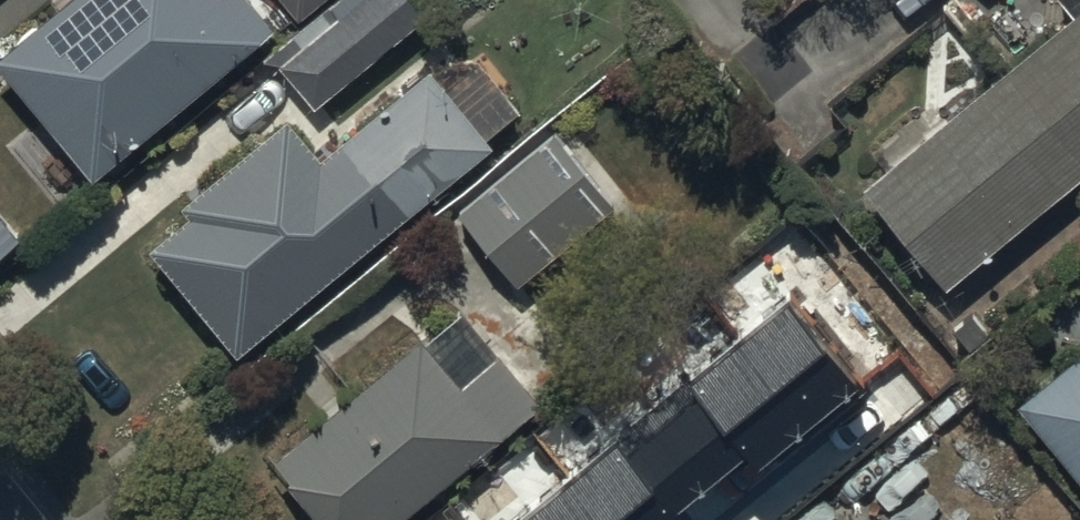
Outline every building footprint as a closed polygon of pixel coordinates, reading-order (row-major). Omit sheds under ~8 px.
[(0,31),(0,55),(87,162),(268,14),(256,0),(38,0),(0,31)] [(419,0),(331,0),(336,6),(278,55),(312,94),(420,2),(419,0)] [(859,171),(945,272),(1079,159),(1079,0),(1063,0),(859,171)] [(486,126),(422,51),(316,141),(285,104),(183,189),(190,197),(147,233),(235,337),(486,126)] [(611,197),(547,119),(453,195),(517,273),(611,197)] [(0,209),(0,240),(15,227),(0,209)] [(492,339),(457,366),(421,320),(269,439),(284,459),(282,461),(328,519),(370,519),(534,392),(492,339)] [(1018,387),(1079,466),(1079,338),(1018,387)] [(778,463),(749,426),(708,459),(737,495),(778,463)] [(557,484),(512,519),(586,519),(557,484)] [(475,492),(440,519),(498,519),(475,492)]
